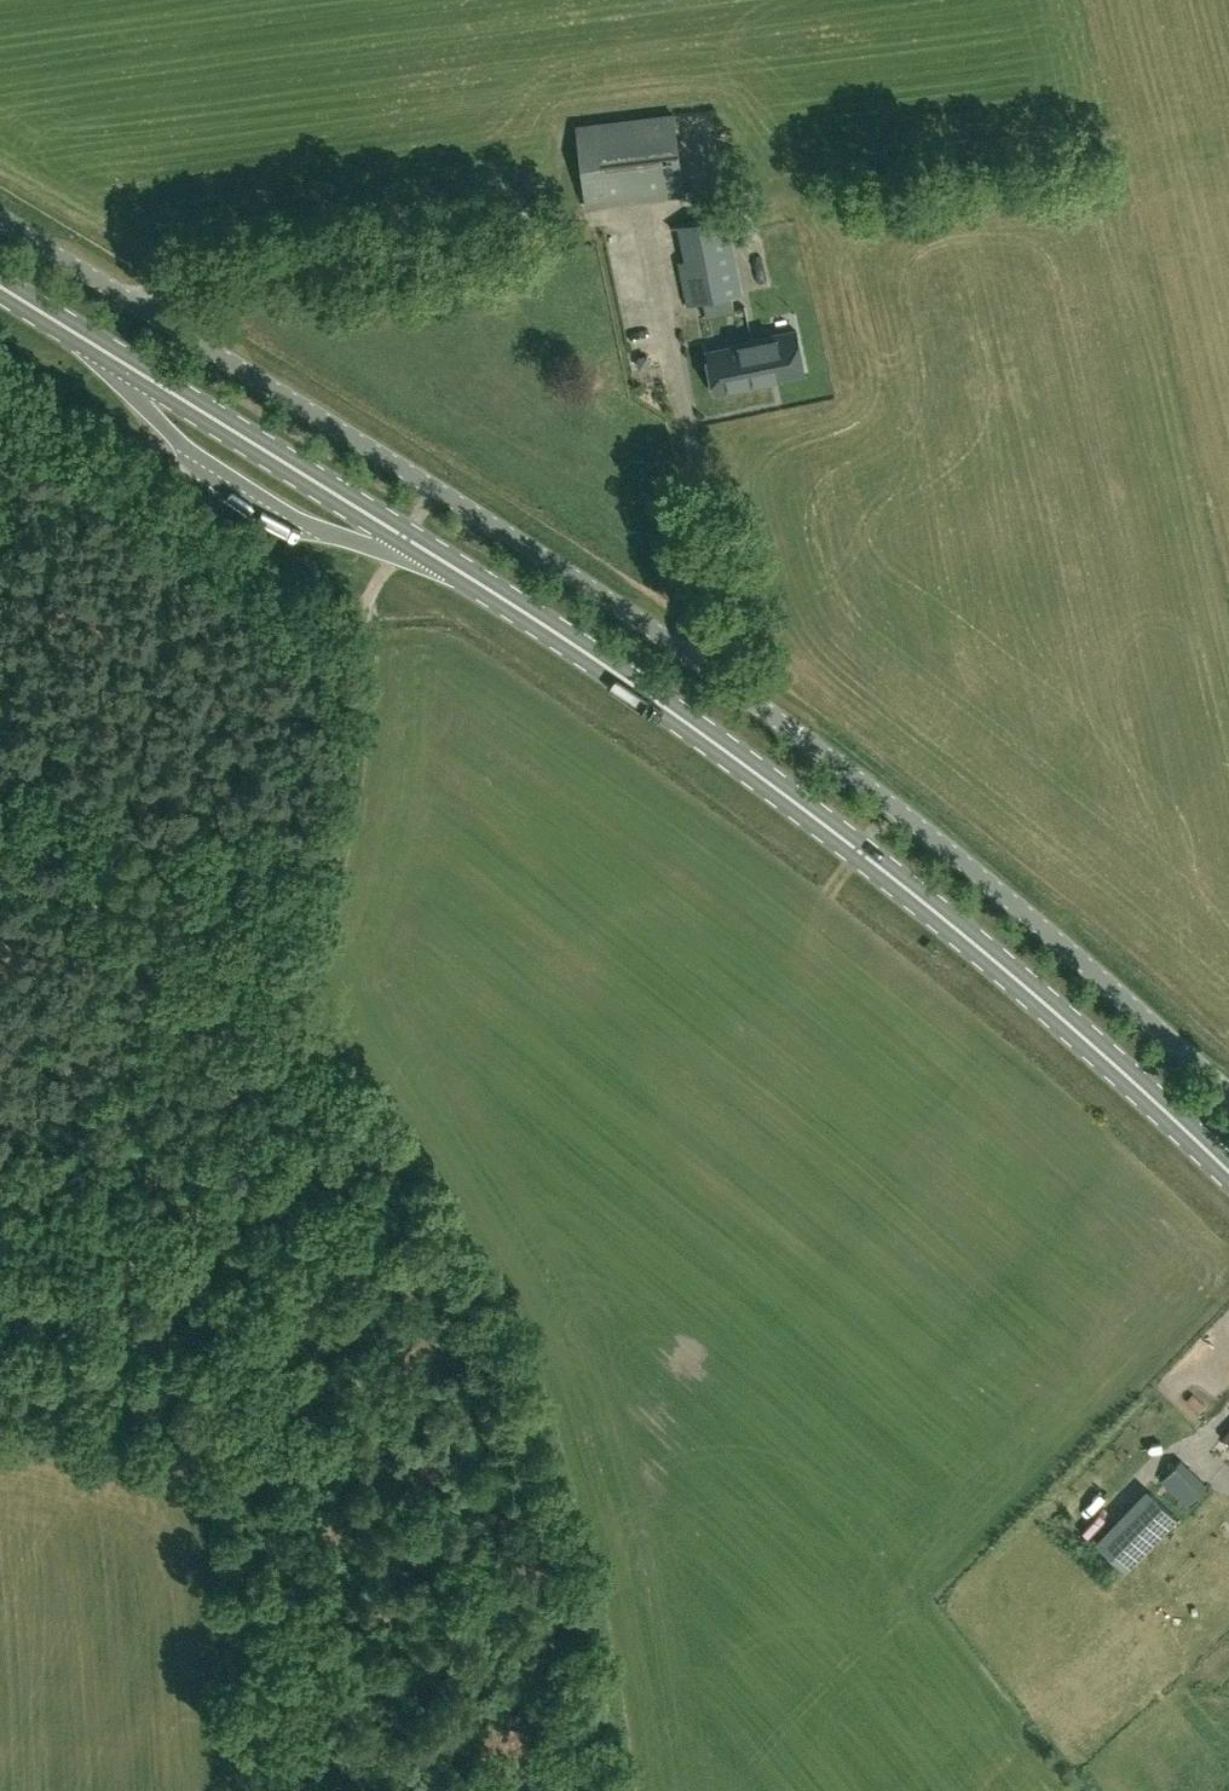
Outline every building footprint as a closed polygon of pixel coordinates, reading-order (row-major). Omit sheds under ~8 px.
[(586,207),(685,195),(675,114),(576,126),(586,207)] [(688,305),(704,301),(732,295),(742,293),(726,216),(679,226),(686,261),(679,262),(688,305)] [(636,231),(589,237),(588,230),(561,233),(567,273),(607,267),(606,264),(640,259),(636,231)] [(708,352),(716,392),(771,381),(770,378),(805,371),(797,330),(732,343),(733,347),(708,352)] [(1168,1475),(1228,1539),(1228,1503),(1186,1458),(1168,1475)] [(1121,1552),(1137,1533),(1148,1543),(1180,1506),(1150,1479),(1101,1533),(1121,1552)]
